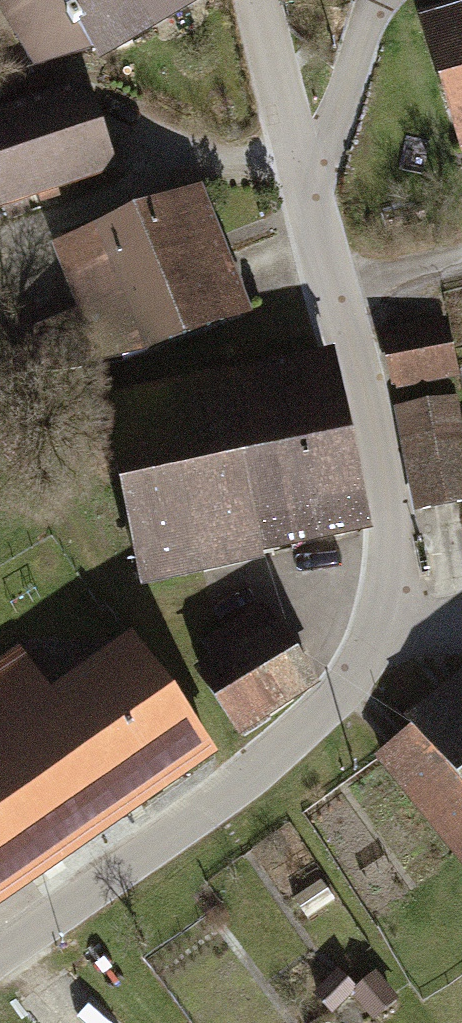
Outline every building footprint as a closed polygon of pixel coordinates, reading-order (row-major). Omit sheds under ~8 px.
[(37,86),(193,0),(0,0),(0,19),(37,86)] [(421,17),(461,158),(461,5),(421,17)] [(0,116),(0,217),(116,179),(86,88),(0,116)] [(201,192),(54,250),(77,309),(41,324),(67,388),(250,316),(201,192)] [(439,318),(379,333),(393,388),(453,373),(439,318)] [(333,360),(105,405),(141,588),(265,563),(264,556),(368,535),(333,360)] [(393,408),(410,515),(461,506),(461,397),(393,408)] [(264,601),(185,653),(238,734),(317,682),(264,601)] [(0,666),(0,900),(217,760),(135,634),(48,691),(22,652),(0,666)] [(372,754),(461,874),(461,687),(372,754)] [(307,922),(336,905),(323,883),(294,900),(307,922)] [(356,993),(342,976),(314,999),(331,1020),(352,1003),(369,1022),(379,1022),(399,1006),(375,978),(356,993)]
